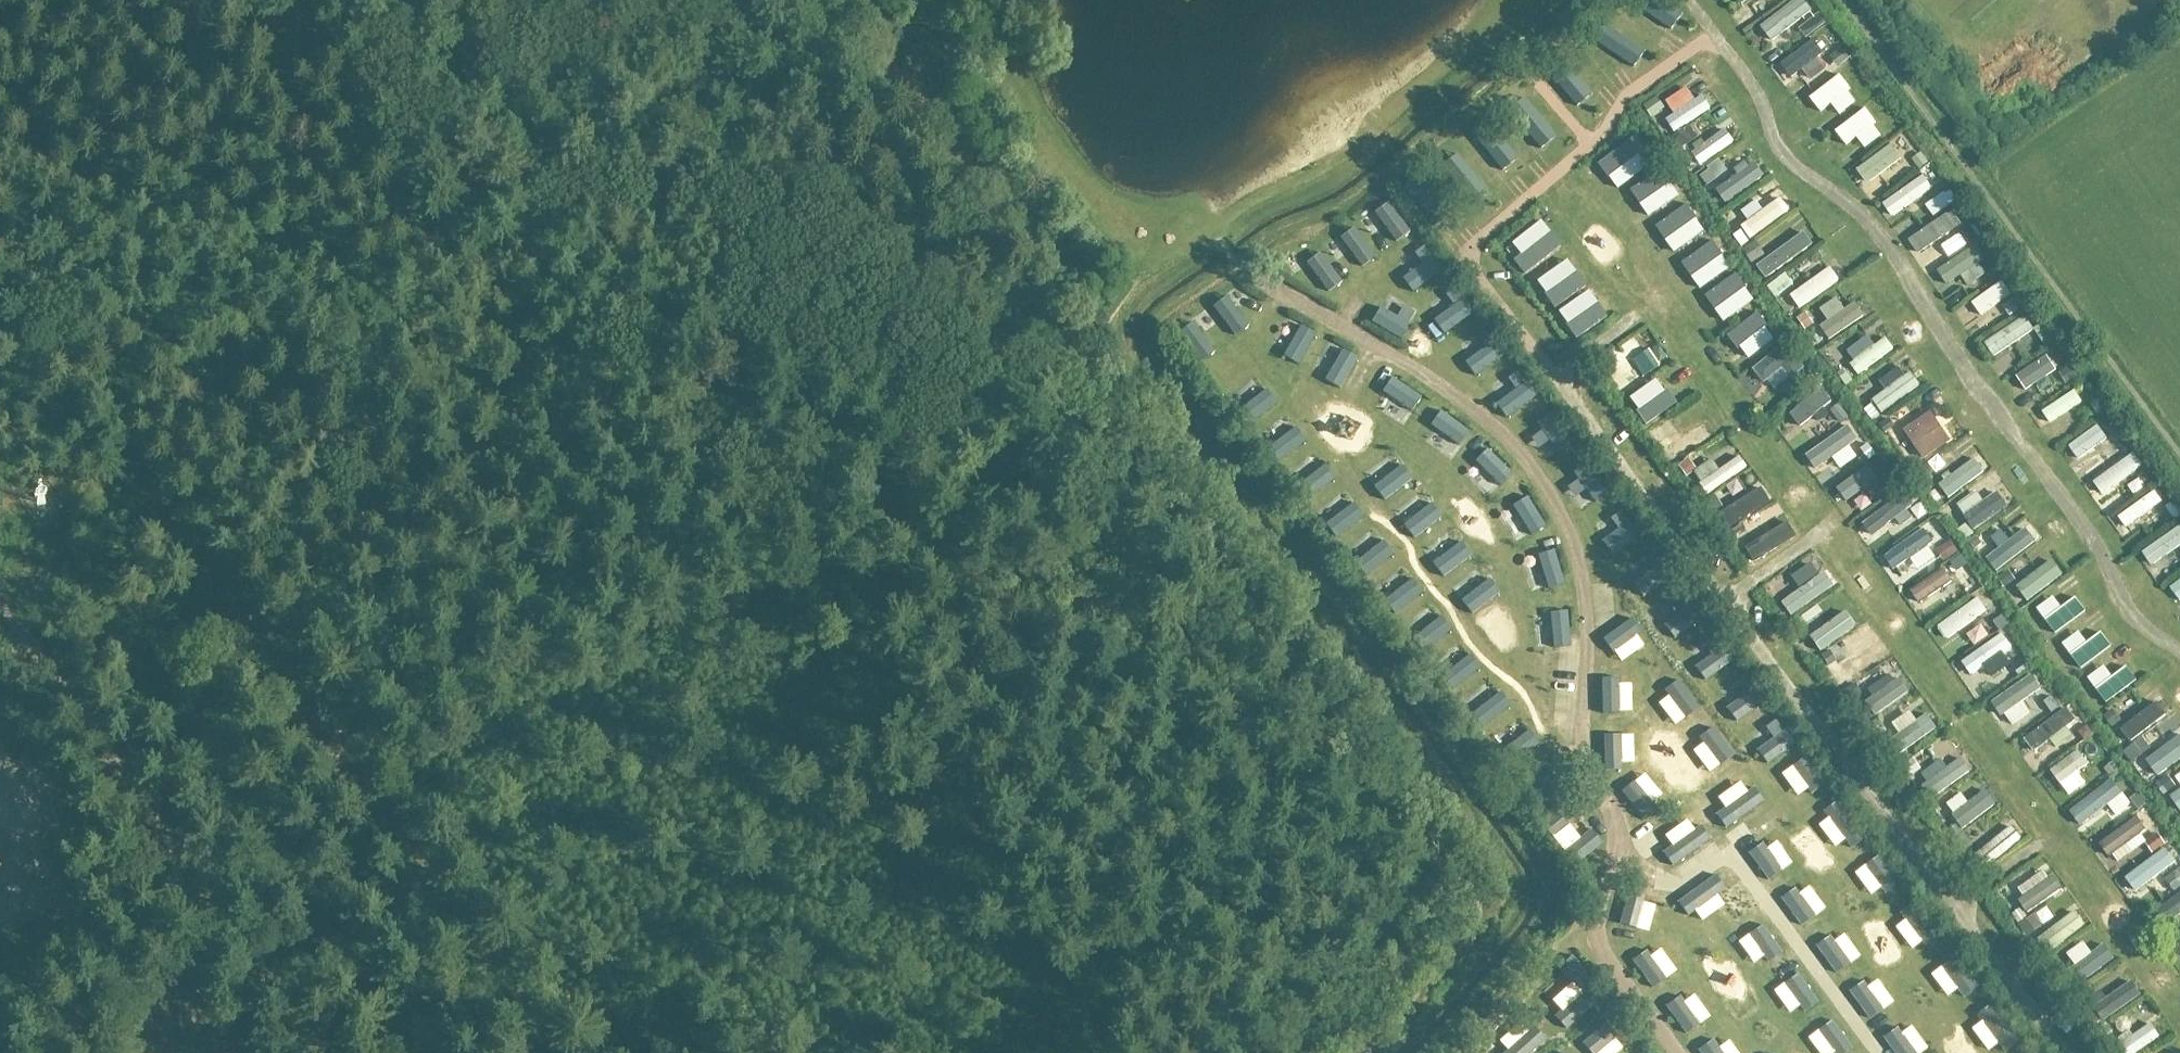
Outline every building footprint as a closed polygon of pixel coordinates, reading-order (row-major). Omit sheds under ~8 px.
[(1818,8),(1810,0),(1798,0),(1765,32),(1779,46),(1818,8)] [(1621,67),(1663,36),(1650,19),(1608,49),(1621,67)] [(1825,66),(1827,69),(1840,60),(1824,36),(1794,55),(1808,77),(1825,66)] [(1555,120),(1590,92),(1576,74),(1541,102),(1555,120)] [(1811,88),(1820,112),(1841,104),(1842,108),(1860,101),(1849,74),(1811,88)] [(1674,133),(1714,111),(1706,95),(1665,118),(1674,133)] [(1614,120),(1622,106),(1608,98),(1600,112),(1614,120)] [(1847,133),(1871,116),(1864,105),(1839,122),(1847,133)] [(1726,129),(1694,153),(1705,168),(1737,143),(1726,129)] [(1869,186),(1908,163),(1895,142),(1857,165),(1869,186)] [(1626,149),(1597,178),(1609,190),(1639,161),(1626,149)] [(1754,169),(1715,190),(1723,205),(1762,184),(1754,169)] [(1898,219),(1936,190),(1921,170),(1883,199),(1898,219)] [(1629,194),(1652,218),(1676,196),(1653,171),(1629,194)] [(1783,198),(1743,227),(1751,239),(1791,210),(1783,198)] [(1496,226),(1510,244),(1539,220),(1525,202),(1496,226)] [(1677,213),(1657,227),(1663,235),(1683,222),(1677,213)] [(1945,214),(1913,239),(1924,253),(1956,229),(1945,214)] [(1674,245),(1694,230),(1686,220),(1667,235),(1674,245)] [(1514,270),(1527,285),(1565,252),(1553,237),(1514,270)] [(1686,281),(1721,251),(1710,238),(1675,267),(1686,281)] [(1946,286),(1988,259),(1979,244),(1937,270),(1946,286)] [(1832,265),(1792,293),(1801,306),(1842,278),(1832,265)] [(1575,268),(1543,298),(1559,316),(1591,285),(1575,268)] [(1317,271),(1311,292),(1332,297),(1338,276),(1317,271)] [(1732,273),(1699,304),(1711,317),(1744,286),(1732,273)] [(1450,311),(1465,298),(1449,280),(1434,293),(1450,311)] [(1985,317),(2016,299),(2006,280),(1974,298),(1985,317)] [(1584,347),(1619,313),(1602,296),(1567,330),(1584,347)] [(1735,355),(1770,326),(1759,312),(1724,341),(1735,355)] [(1547,325),(1559,339),(1569,331),(1558,317),(1547,325)] [(1998,357),(2039,334),(2030,318),(1989,341),(1998,357)] [(2056,326),(2041,334),(2047,347),(2063,338),(2056,326)] [(1333,371),(1343,348),(1323,339),(1313,362),(1333,371)] [(1806,372),(1786,347),(1752,373),(1765,388),(1783,373),(1791,384),(1806,372)] [(2022,372),(2034,386),(2064,361),(2052,347),(2022,372)] [(1832,371),(1846,365),(1840,351),(1826,356),(1832,371)] [(1657,352),(1615,380),(1625,395),(1668,368),(1657,352)] [(1879,414),(1922,383),(1910,366),(1867,398),(1879,414)] [(1794,433),(1834,403),(1821,386),(1782,416),(1794,433)] [(1640,408),(1648,424),(1692,404),(1684,387),(1640,408)] [(2077,389),(2044,410),(2054,426),(2087,404),(2077,389)] [(1913,447),(1941,421),(1927,407),(1899,432),(1913,447)] [(1686,433),(1683,427),(1668,436),(1683,460),(1718,439),(1707,421),(1686,433)] [(2077,460),(2113,439),(2104,423),(2068,444),(2077,460)] [(1871,459),(1847,427),(1816,450),(1826,464),(1844,450),(1858,468),(1871,459)] [(1472,430),(1455,443),(1471,462),(1487,450),(1472,430)] [(2094,480),(2108,498),(2148,467),(2135,450),(2094,480)] [(1497,452),(1481,467),(1495,483),(1512,468),(1497,452)] [(1978,459),(1940,479),(1949,496),(1987,476),(1978,459)] [(2130,527),(2164,499),(2152,484),(2117,512),(2130,527)] [(1514,519),(1536,512),(1528,487),(1506,494),(1514,519)] [(1986,526),(2012,508),(2000,491),(1974,509),(1986,526)] [(1896,511),(1901,520),(1919,507),(1908,492),(1865,521),(1870,528),(1896,511)] [(1473,504),(1461,511),(1470,527),(1482,520),(1473,504)] [(1878,538),(1900,521),(1894,513),(1872,531),(1878,538)] [(2179,550),(2179,518),(2143,546),(2159,567),(2179,550)] [(1757,529),(1753,521),(1740,528),(1750,546),(1742,551),(1750,564),(1793,540),(1785,526),(1774,534),(1767,523),(1757,529)] [(1924,528),(1892,549),(1901,564),(1933,544),(1924,528)] [(2009,539),(2004,530),(1987,537),(1998,561),(2040,543),(2033,528),(2009,539)] [(2035,596),(2063,573),(2054,562),(2026,585),(2035,596)] [(1918,586),(1928,601),(1960,581),(1951,566),(1918,586)] [(1806,573),(1773,595),(1788,618),(1833,588),(1824,573),(1812,582),(1806,573)] [(2171,585),(2179,596),(2179,578),(2171,585)] [(1687,625),(1703,614),(1686,589),(1669,601),(1687,625)] [(2085,589),(2050,610),(2059,624),(2093,603),(2085,589)] [(1951,640),(1992,614),(1980,596),(1939,622),(1951,640)] [(1835,619),(1822,607),(1803,628),(1828,651),(1858,617),(1846,606),(1835,619)] [(2104,625),(2074,649),(2087,666),(2117,642),(2104,625)] [(2081,629),(2065,641),(2072,650),(2088,638),(2081,629)] [(2028,669),(2015,653),(2008,659),(1991,637),(1980,646),(2010,683),(2028,669)] [(1837,649),(1844,663),(1861,653),(1854,640),(1837,649)] [(1853,676),(1889,660),(1882,644),(1846,660),(1853,676)] [(1741,665),(1720,678),(1728,691),(1750,678),(1741,665)] [(2131,665),(2093,695),(2101,705),(2139,675),(2131,665)] [(1908,695),(1892,673),(1867,691),(1870,695),(1860,703),(1873,721),(1908,695)] [(1468,706),(1489,694),(1478,676),(1458,687),(1468,706)] [(2029,681),(2001,696),(2009,712),(2037,697),(2029,681)] [(1633,699),(1632,682),(1608,684),(1609,700),(1633,699)] [(1748,708),(1760,727),(1775,718),(1756,689),(1737,701),(1743,711),(1748,708)] [(2121,725),(2135,742),(2171,713),(2157,696),(2121,725)] [(1602,741),(1634,795),(1705,753),(1673,699),(1602,741)] [(2071,715),(2050,732),(2059,743),(2080,725),(2071,715)] [(1910,750),(1939,727),(1930,716),(1901,738),(1910,750)] [(1760,751),(1769,766),(1795,751),(1786,736),(1760,751)] [(2164,766),(2179,759),(2179,740),(2157,751),(2164,766)] [(2064,787),(2091,766),(2079,749),(2051,770),(2064,787)] [(1958,759),(1932,779),(1943,795),(1970,775),(1958,759)] [(1739,777),(1717,788),(1728,808),(1749,797),(1739,777)] [(2169,791),(2179,806),(2179,783),(2169,791)] [(1966,825),(1999,806),(1988,788),(1955,808),(1966,825)] [(1829,795),(1811,808),(1826,829),(1843,817),(1829,795)] [(1697,832),(1717,817),(1703,799),(1684,814),(1697,832)] [(1556,835),(1574,829),(1568,813),(1550,819),(1556,835)] [(1664,856),(1685,842),(1672,823),(1651,838),(1664,856)] [(1996,862),(2026,843),(2015,825),(1985,844),(1996,862)] [(1857,829),(1838,838),(1849,860),(1868,851),(1857,829)] [(2112,851),(2121,863),(2150,841),(2141,830),(2112,851)] [(2179,862),(2179,860),(2166,840),(2126,869),(2140,889),(2179,862)] [(1878,893),(1894,879),(1877,860),(1861,873),(1878,893)] [(2025,893),(2031,904),(2059,888),(2053,877),(2025,893)] [(1886,904),(1901,926),(1918,914),(1903,892),(1886,904)] [(2167,922),(2179,915),(2179,899),(2160,909),(2167,922)] [(2074,908),(2042,935),(2055,950),(2087,924),(2074,908)] [(1921,956),(1941,948),(1931,925),(1912,933),(1921,956)] [(2108,940),(2075,964),(2087,979),(2119,955),(2108,940)] [(2100,1021),(2144,996),(2135,981),(2091,1006),(2100,1021)] [(1530,1021),(1551,1031),(1560,1011),(1540,1002),(1530,1021)] [(1605,1005),(1583,1025),(1599,1041),(1620,1022),(1605,1005)] [(1993,1046),(2010,1035),(1997,1014),(1980,1026),(1993,1046)] [(2126,1034),(2135,1052),(2162,1039),(2153,1021),(2126,1034)] [(1499,1049),(1504,1052),(1535,1052),(1513,1034),(1499,1049)] [(1935,1049),(1938,1052),(1965,1052),(1956,1037),(1935,1049)] [(2009,1052),(2028,1052),(2019,1041),(2007,1050),(2009,1052)] [(1622,1052),(1642,1052),(1633,1043),(1622,1052)] [(1819,1052),(1834,1052),(1827,1044),(1818,1051),(1819,1052)]
